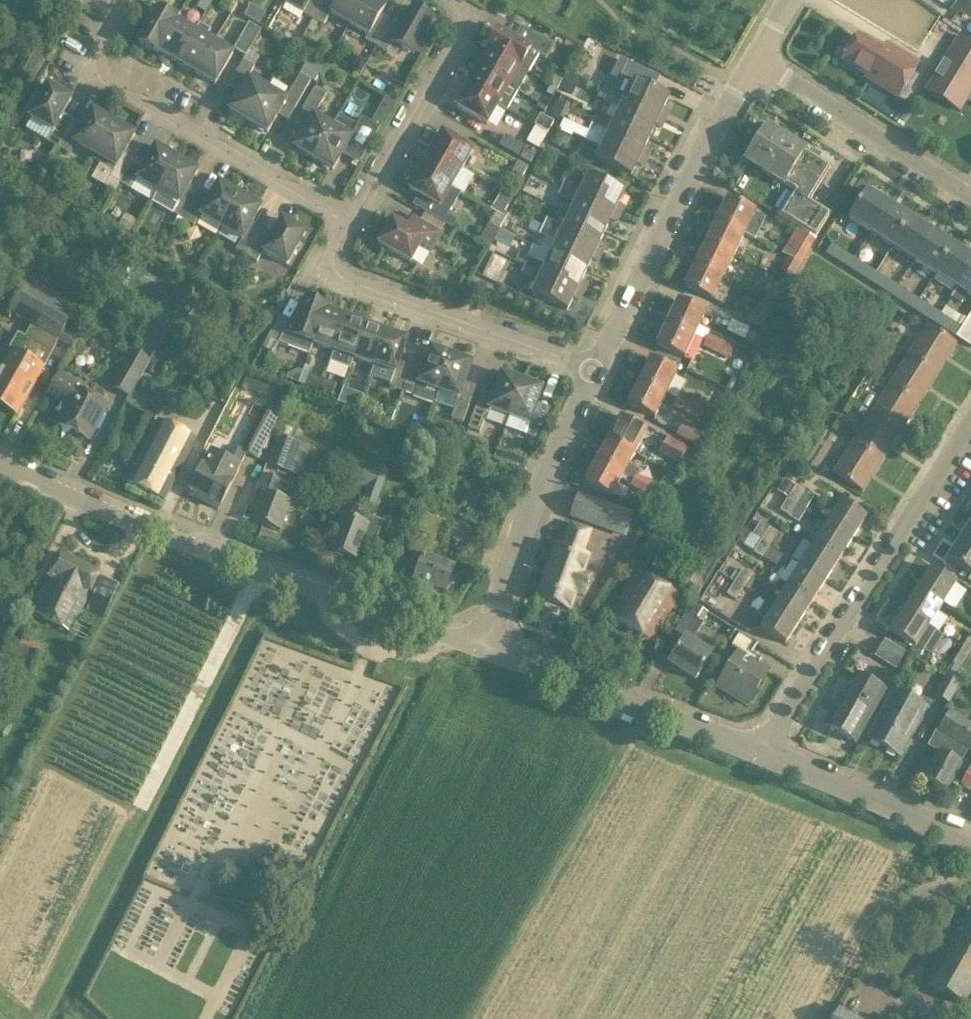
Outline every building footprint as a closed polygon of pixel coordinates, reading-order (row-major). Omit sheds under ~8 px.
[(198,8),(205,12),(212,0),(202,0),(198,8)] [(230,15),(236,4),(229,0),(224,0),(219,9),(230,15)] [(282,4),(311,21),(324,0),(284,0),(282,4)] [(311,21),(322,27),(330,15),(348,25),(363,0),(324,0),(311,21)] [(348,25),(367,36),(364,42),(375,48),(387,26),(377,20),(387,2),(385,0),(363,0),(348,25)] [(263,21),(267,11),(252,5),(248,15),(263,21)] [(156,55),(175,22),(179,15),(166,8),(162,15),(155,11),(137,44),(156,55)] [(387,26),(375,48),(386,54),(392,44),(412,55),(432,21),(425,17),(423,13),(418,10),(415,11),(411,9),(398,32),(387,26)] [(193,33),(175,22),(156,55),(158,53),(176,63),(193,33)] [(245,58),(260,32),(247,25),(232,50),(245,58)] [(197,26),(193,33),(176,63),(195,74),(212,44),(206,40),(210,33),(197,26)] [(485,51),(487,52),(527,75),(538,55),(545,59),(553,46),(533,34),(525,48),(496,32),(485,51)] [(864,78),(897,98),(918,64),(885,44),(881,52),(856,36),(841,61),(866,76),(864,78)] [(963,39),(947,65),(943,63),(926,91),(960,111),(966,101),(970,104),(970,44),(963,39)] [(212,44),(195,74),(214,85),(231,55),(212,44)] [(29,94),(47,59),(29,50),(11,85),(29,94)] [(249,52),(243,62),(253,68),(259,57),(249,52)] [(487,52),(477,71),(516,93),(527,75),(487,52)] [(241,120),(246,123),(265,90),(246,79),(253,68),(243,62),(230,84),(240,90),(227,112),(232,115),(233,118),(239,121),(241,120)] [(628,62),(621,76),(634,82),(624,101),(665,120),(668,113),(663,110),(669,98),(646,87),(652,74),(628,62)] [(466,89),(496,107),(506,112),(516,93),(477,71),(466,89)] [(554,74),(548,84),(557,90),(563,79),(554,74)] [(284,101),(265,90),(246,123),(252,126),(252,129),(258,132),(261,131),(266,134),(279,112),(289,118),(310,82),(299,75),(284,101)] [(579,80),(568,76),(562,90),(572,94),(579,80)] [(390,81),(383,94),(394,100),(401,88),(390,81)] [(56,149),(69,125),(59,119),(70,100),(65,97),(65,94),(59,91),(56,92),(46,86),(27,119),(51,132),(45,143),(56,149)] [(556,91),(550,87),(547,94),(553,97),(556,91)] [(485,126),(496,107),(466,89),(455,109),(485,126)] [(307,157),(312,160),(331,128),(312,117),(324,97),(313,90),(295,121),(305,127),(293,149),(298,152),(298,155),(304,159),(307,157)] [(604,101),(616,107),(620,99),(607,93),(604,101)] [(616,120),(650,137),(656,125),(661,127),(665,120),(624,101),(621,109),(616,120)] [(79,131),(69,125),(56,149),(66,155),(72,144),(93,156),(112,124),(90,112),(79,131)] [(323,170),(326,168),(331,171),(344,148),(363,159),(380,129),(362,119),(357,128),(337,116),(331,128),(312,160),(317,163),(317,166),(323,170)] [(546,135),(552,124),(539,116),(533,128),(546,135)] [(592,125),(588,132),(646,159),(650,151),(645,149),(650,137),(616,120),(609,133),(592,125)] [(115,192),(119,185),(132,162),(122,156),(133,136),(112,124),(93,156),(114,169),(104,186),(115,192)] [(744,163),(793,193),(780,216),(815,238),(830,214),(809,201),(830,167),(767,127),(766,128),(769,130),(749,162),(746,160),(744,163)] [(642,168),(646,159),(588,132),(585,140),(602,148),(596,160),(631,177),(637,165),(642,168)] [(441,134),(430,153),(460,171),(471,151),(441,134)] [(564,139),(555,135),(551,143),(559,147),(564,139)] [(535,153),(505,136),(500,146),(530,163),(535,153)] [(142,167),(132,162),(119,185),(129,191),(135,181),(156,193),(175,160),(154,148),(142,167)] [(430,153),(419,172),(449,189),(460,171),(430,153)] [(150,203),(182,221),(195,198),(185,192),(196,173),(175,160),(156,193),(150,203)] [(520,179),(523,175),(526,169),(516,163),(510,174),(520,179)] [(459,195),(449,189),(419,172),(408,191),(448,214),(459,195)] [(579,196),(619,216),(623,208),(618,206),(624,194),(588,177),(583,188),(579,196)] [(566,180),(562,188),(563,188),(574,194),(578,186),(567,181),(566,180)] [(205,204),(195,198),(182,221),(192,228),(198,217),(219,229),(238,197),(217,184),(205,204)] [(559,196),(571,202),(574,194),(563,188),(562,188),(558,196),(559,196)] [(848,220),(870,234),(888,205),(867,192),(867,191),(866,190),(861,199),(854,209),(848,220)] [(845,204),(854,209),(861,199),(851,194),(845,204)] [(570,215),(605,233),(611,221),(615,223),(619,216),(579,196),(575,204),(570,215)] [(234,252),(245,258),(258,234),(248,228),(259,209),(238,197),(219,229),(240,241),(234,252)] [(497,200),(491,211),(505,219),(507,215),(504,213),(507,206),(497,200)] [(726,201),(715,223),(752,241),(752,242),(763,220),(726,201)] [(888,205),(870,234),(891,248),(910,219),(888,205)] [(487,227),(497,233),(504,221),(494,215),(487,227)] [(560,236),(600,255),(604,247),(599,244),(605,233),(570,215),(564,228),(560,236)] [(891,248),(913,262),(931,233),(910,219),(891,248)] [(547,220),(543,227),(544,228),(556,234),(560,226),(548,220),(547,220)] [(258,234),(245,258),(255,264),(261,253),(285,267),(296,248),(299,248),(302,243),(301,239),(304,234),(280,221),(269,240),(258,234)] [(428,254),(439,236),(415,222),(409,233),(390,222),(376,245),(409,264),(418,248),(428,254)] [(715,223),(704,244),(732,258),(738,247),(747,251),(752,241),(715,223)] [(543,227),(539,235),(540,236),(552,241),(556,234),(544,228),(543,227)] [(788,257),(800,265),(815,240),(803,232),(788,257)] [(913,262),(934,276),(953,247),(931,233),(913,262)] [(551,255),(586,272),(592,260),(597,263),(600,255),(560,236),(551,255)] [(704,244),(693,266),(721,280),(732,258),(704,244)] [(826,254),(841,264),(847,254),(832,245),(826,254)] [(82,253),(71,247),(68,254),(79,260),(82,253)] [(534,247),(525,266),(537,272),(542,275),(582,294),(585,286),(580,284),(586,272),(551,255),(534,247)] [(950,298),(970,266),(970,258),(953,247),(934,276),(946,283),(940,291),(950,298)] [(173,252),(168,249),(163,258),(172,263),(175,258),(173,252)] [(792,279),(800,265),(788,257),(780,272),(792,279)] [(855,273),(869,282),(875,273),(861,263),(855,273)] [(193,278),(205,284),(212,272),(200,265),(193,278)] [(521,274),(534,280),(537,272),(525,266),(521,274)] [(710,302),(721,280),(693,266),(682,288),(710,302)] [(970,299),(970,266),(950,298),(961,304),(966,296),(970,299)] [(875,273),(869,282),(884,292),(890,282),(875,273)] [(578,302),(582,294),(542,275),(532,294),(568,311),(573,300),(578,302)] [(773,282),(764,297),(776,305),(785,290),(773,282)] [(9,313),(32,326),(59,341),(69,347),(89,313),(47,290),(44,295),(26,284),(9,313)] [(235,292),(230,289),(226,296),(233,300),(236,295),(235,292)] [(898,300),(912,310),(919,300),(904,291),(898,300)] [(761,330),(767,320),(776,305),(764,297),(754,313),(750,311),(745,321),(761,330)] [(919,300),(912,310),(927,319),(933,310),(919,300)] [(308,354),(311,345),(323,312),(324,312),(325,310),(303,302),(292,333),(287,331),(279,344),(308,354)] [(666,324),(693,337),(703,315),(676,302),(666,324)] [(311,345),(332,352),(344,319),(324,312),(323,312),(311,345)] [(287,331),(291,323),(281,317),(268,339),(277,344),(279,345),(279,344),(287,331)] [(947,318),(941,328),(956,338),(956,337),(962,328),(947,318)] [(970,333),(970,320),(969,318),(967,321),(963,328),(970,333)] [(349,369),(352,360),(364,326),(344,319),(332,352),(333,353),(330,362),(349,369)] [(732,321),(727,332),(745,341),(750,330),(732,321)] [(682,359),(693,337),(666,324),(655,346),(682,359)] [(43,368),(59,341),(32,326),(25,338),(20,336),(0,370),(0,406),(16,415),(43,368)] [(384,334),(364,326),(352,360),(372,367),(384,334)] [(907,356),(934,373),(934,372),(945,355),(948,357),(956,345),(926,326),(907,356)] [(970,347),(970,333),(963,328),(962,328),(956,337),(970,347)] [(388,389),(400,394),(408,370),(396,365),(405,341),(384,334),(372,367),(393,375),(388,389)] [(703,347),(716,353),(721,341),(709,335),(703,347)] [(272,353),(277,344),(268,339),(263,348),(272,353)] [(734,347),(721,341),(716,353),(728,359),(734,347)] [(400,394),(432,405),(449,357),(442,354),(440,351),(434,349),(431,350),(428,349),(419,374),(408,370),(400,394)] [(110,387),(129,398),(149,363),(131,352),(110,387)] [(907,356),(889,386),(915,402),(915,401),(926,384),(929,386),(937,374),(934,372),(934,373),(907,356)] [(456,360),(449,357),(432,405),(453,413),(450,420),(461,424),(472,393),(461,389),(470,364),(468,364),(466,360),(460,358),(456,360)] [(637,383),(665,396),(676,375),(648,361),(637,383)] [(157,368),(150,364),(146,371),(153,375),(157,368)] [(304,370),(299,384),(318,391),(321,380),(309,376),(310,372),(304,370)] [(69,404),(59,423),(88,439),(105,406),(74,389),(78,382),(60,373),(49,395),(69,404)] [(487,411),(507,418),(520,382),(513,380),(511,377),(505,375),(502,376),(499,375),(491,399),(479,395),(467,430),(478,434),(487,411)] [(336,385),(321,380),(318,391),(332,396),(336,385)] [(520,382),(507,418),(503,429),(533,440),(539,427),(529,423),(541,390),(539,389),(537,386),(531,384),(527,385),(520,382)] [(654,418),(665,396),(637,383),(626,405),(654,418)] [(889,386),(870,415),(896,431),(897,431),(908,413),(911,415),(919,403),(915,401),(915,402),(889,386)] [(350,391),(345,406),(358,411),(364,396),(350,391)] [(154,419),(161,407),(140,395),(133,407),(154,419)] [(673,407),(686,414),(692,402),(679,396),(673,407)] [(705,408),(692,402),(686,414),(699,420),(705,408)] [(262,407),(240,451),(246,454),(257,460),(280,416),(262,407)] [(870,415),(852,444),(878,461),(878,460),(889,443),(892,445),(900,433),(897,431),(896,431),(870,415)] [(608,440),(634,454),(646,433),(620,418),(608,440)] [(158,421),(127,481),(165,500),(196,440),(158,421)] [(701,434),(682,424),(677,436),(695,445),(701,434)] [(457,438),(449,435),(447,442),(455,444),(457,438)] [(477,440),(466,436),(462,447),(474,451),(477,440)] [(300,476),(310,448),(277,437),(267,464),(300,476)] [(687,449),(668,439),(660,454),(679,464),(687,449)] [(608,440),(596,461),(623,475),(633,481),(630,487),(643,493),(649,482),(636,475),(639,470),(629,465),(634,454),(608,440)] [(881,462),(878,460),(878,461),(852,444),(833,474),(862,493),(863,492),(860,490),(871,472),(874,474),(881,462)] [(217,509),(246,454),(240,451),(238,450),(231,462),(210,451),(189,491),(203,499),(202,501),(217,509)] [(496,450),(492,460),(491,461),(522,472),(526,461),(496,450)] [(611,497),(623,475),(596,461),(585,482),(611,497)] [(369,489),(364,503),(375,507),(387,472),(377,468),(376,470),(361,464),(354,483),(369,489)] [(263,494),(253,521),(280,531),(291,503),(278,498),(285,481),(263,473),(256,492),(263,494)] [(784,480),(777,492),(788,498),(795,486),(784,480)] [(643,493),(656,500),(662,488),(649,482),(643,493)] [(796,487),(788,499),(796,504),(804,492),(796,487)] [(570,517),(625,536),(633,515),(578,496),(570,517)] [(780,511),(789,516),(796,504),(788,499),(780,511)] [(827,524),(852,540),(865,519),(841,502),(827,524)] [(357,560),(363,544),(374,548),(383,522),(352,511),(349,519),(342,516),(330,550),(357,560)] [(406,567),(416,571),(413,580),(445,591),(452,569),(427,560),(441,521),(421,514),(407,553),(411,554),(406,567)] [(970,545),(970,522),(961,538),(970,545)] [(827,524),(813,545),(838,561),(852,540),(827,524)] [(447,537),(468,549),(475,537),(454,525),(447,537)] [(583,597),(590,578),(582,575),(588,557),(581,554),(589,532),(571,525),(563,548),(556,545),(536,600),(546,603),(544,608),(557,613),(559,608),(568,611),(575,594),(583,597)] [(769,529),(762,541),(770,546),(778,534),(769,529)] [(762,558),(776,566),(782,556),(769,547),(770,546),(762,541),(750,534),(743,545),(754,552),(754,553),(762,558)] [(970,576),(970,545),(961,538),(947,560),(970,576)] [(813,545),(800,566),(825,582),(838,561),(813,545)] [(695,599),(706,580),(717,561),(699,551),(688,570),(683,567),(672,587),(695,599)] [(49,577),(32,612),(70,631),(99,573),(59,553),(47,576),(49,577)] [(800,566),(786,586),(811,603),(825,582),(800,566)] [(930,569),(917,590),(942,606),(955,585),(930,569)] [(639,571),(610,618),(651,643),(680,596),(639,571)] [(735,583),(743,588),(751,576),(743,571),(740,574),(735,583)] [(727,595),(736,600),(743,588),(735,583),(734,584),(720,574),(713,585),(728,594),(727,595)] [(786,586),(773,607),(798,623),(811,603),(786,586)] [(929,627),(942,606),(917,590),(903,611),(929,627)] [(784,645),(798,623),(773,607),(766,603),(757,615),(765,620),(759,629),(784,645)] [(702,623),(708,614),(695,606),(689,614),(702,623)] [(894,635),(888,643),(908,656),(910,652),(919,658),(936,631),(929,627),(903,611),(890,633),(894,635)] [(694,681),(712,654),(699,646),(703,640),(696,635),(703,624),(702,623),(689,614),(687,614),(675,633),(685,639),(669,665),(694,681)] [(727,640),(733,643),(739,633),(733,630),(727,640)] [(740,634),(731,648),(739,653),(717,687),(745,705),(767,671),(752,661),(755,657),(751,654),(757,645),(740,634)] [(960,652),(968,657),(970,653),(970,641),(967,639),(960,652)] [(909,656),(908,656),(888,643),(885,641),(875,656),(896,669),(896,668),(900,670),(909,656)] [(968,657),(960,652),(952,664),(954,665),(949,674),(961,681),(966,673),(970,664),(970,653),(968,657)] [(854,675),(824,727),(854,744),(884,692),(854,675)] [(946,675),(935,696),(948,703),(960,683),(946,675)] [(892,691),(866,739),(899,757),(926,709),(892,691)] [(949,712),(937,732),(957,744),(949,759),(937,753),(922,780),(946,793),(961,765),(960,764),(968,750),(970,752),(970,725),(949,712)] [(960,786),(970,792),(970,766),(960,786)] [(246,883),(237,901),(249,907),(258,889),(246,883)] [(927,985),(962,1006),(970,990),(970,911),(970,910),(927,985)] [(832,1018),(856,1018),(838,1009),(832,1018)]
